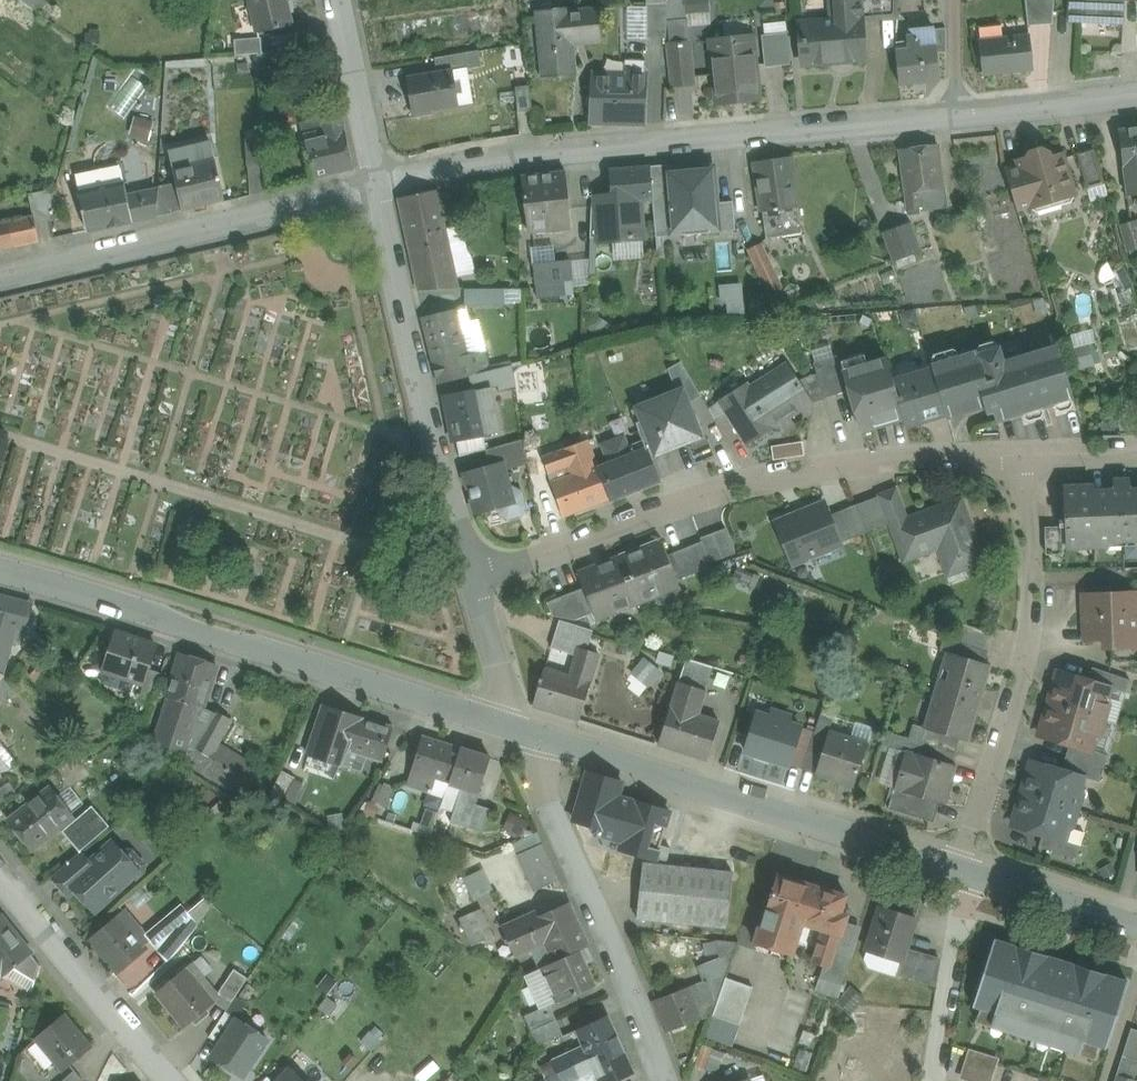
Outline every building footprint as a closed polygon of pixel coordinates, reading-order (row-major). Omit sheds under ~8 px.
[(7,16),(17,0),(0,0),(0,11),(7,16)] [(40,14),(20,0),(17,0),(7,16),(29,30),(40,14)] [(40,14),(50,3),(47,0),(20,0),(40,14)] [(255,35),(294,27),(288,0),(247,0),(255,35)] [(686,14),(709,12),(708,0),(685,0),(686,14)] [(804,24),(805,40),(804,40),(806,64),(865,59),(862,21),(862,19),(861,19),(859,0),(837,0),(838,21),(804,24)] [(861,19),(862,19),(862,21),(897,18),(898,0),(859,0),(861,19)] [(1028,26),(1053,24),(1054,0),(1025,0),(1028,26)] [(1088,22),(1088,19),(1079,19),(1080,7),(1088,8),(1089,0),(1067,0),(1066,21),(1088,22)] [(1088,8),(1088,19),(1088,22),(1124,26),(1125,0),(1089,0),(1088,8)] [(667,39),(669,3),(647,3),(647,39),(667,39)] [(1088,8),(1080,7),(1079,19),(1088,19),(1088,8)] [(600,10),(538,16),(543,78),(573,75),(571,43),(603,41),(600,10)] [(1001,25),(979,28),(980,41),(1003,39),(1001,25)] [(944,31),(935,32),(937,55),(946,54),(944,31)] [(916,39),(906,40),(907,50),(896,51),(899,85),(912,83),(913,93),(923,92),(922,82),(940,80),(937,55),(935,32),(915,34),(916,39)] [(688,33),(670,34),(669,45),(689,43),(688,33)] [(753,36),(710,41),(717,104),(760,100),(753,36)] [(785,36),(765,38),(768,65),(787,63),(785,36)] [(1003,39),(980,41),(984,75),(1032,70),(1029,36),(1003,39)] [(261,39),(236,41),(237,56),(259,54),(262,54),(261,39)] [(689,43),(669,45),(673,87),(693,84),(689,43)] [(262,54),(259,54),(260,71),(285,68),(283,52),(262,54)] [(478,52),(463,54),(466,70),(481,67),(478,52)] [(463,54),(434,59),(436,73),(449,70),(450,73),(466,70),(463,54)] [(625,75),(591,74),(589,124),(626,126),(646,125),(648,75),(645,74),(646,62),(626,61),(625,75)] [(436,73),(408,79),(416,117),(430,114),(430,111),(457,105),(450,73),(449,70),(436,73)] [(466,70),(450,73),(457,105),(472,102),(466,70)] [(133,77),(111,106),(123,115),(145,86),(133,77)] [(528,80),(515,81),(517,107),(530,106),(528,80)] [(340,105),(320,109),(321,114),(326,139),(346,134),(340,105)] [(301,119),(305,136),(318,133),(320,140),(326,139),(321,114),(301,119)] [(156,127),(136,123),(134,138),(153,141),(156,127)] [(1119,131),(1128,196),(1136,195),(1136,129),(1119,131)] [(326,139),(320,140),(318,133),(305,136),(306,143),(313,180),(354,170),(346,134),(326,139)] [(261,140),(246,141),(248,167),(263,166),(261,140)] [(211,144),(170,153),(183,210),(199,207),(209,205),(209,204),(224,201),(211,144)] [(938,145),(899,150),(907,210),(920,208),(920,209),(931,208),(931,209),(946,207),(938,145)] [(1093,148),(1077,154),(1087,190),(1104,184),(1093,148)] [(1041,149),(1030,152),(1026,159),(1017,162),(1018,167),(1005,171),(1017,209),(1030,206),(1031,208),(1055,201),(1055,202),(1062,205),(1071,203),(1074,196),(1075,196),(1062,155),(1050,159),(1048,153),(1041,149)] [(792,158),(754,163),(762,213),(763,213),(767,239),(802,234),(799,208),(792,158)] [(711,171),(670,175),(669,165),(650,167),(653,200),(653,201),(656,238),(705,234),(704,227),(715,226),(713,204),(711,171)] [(122,166),(77,176),(82,195),(126,186),(122,166)] [(650,167),(610,170),(612,196),(611,196),(615,241),(643,239),(640,201),(653,201),(653,200),(650,167)] [(566,174),(522,178),(526,213),(528,231),(571,226),(569,208),(570,208),(566,174)] [(172,184),(159,187),(159,192),(157,217),(179,211),(172,184)] [(126,186),(82,195),(89,232),(134,222),(129,198),(126,186)] [(55,189),(29,195),(34,218),(35,218),(36,225),(51,221),(49,211),(55,189)] [(437,190),(399,199),(411,253),(449,245),(446,230),(437,190)] [(159,192),(129,198),(134,222),(157,217),(159,192)] [(611,196),(592,198),(590,239),(595,239),(600,238),(600,242),(615,241),(611,196)] [(733,202),(713,204),(715,226),(704,227),(705,234),(735,231),(733,202)] [(0,225),(0,250),(40,242),(36,225),(35,218),(34,218),(0,225)] [(1120,226),(1128,252),(1136,249),(1136,221),(1120,226)] [(911,223),(883,233),(894,262),(922,252),(911,223)] [(449,245),(456,277),(473,273),(463,226),(446,230),(449,245)] [(783,288),(762,244),(748,250),(768,295),(782,288),(783,288)] [(411,253),(419,291),(459,290),(456,277),(449,245),(411,253)] [(537,265),(559,263),(558,246),(535,249),(537,265)] [(571,262),(573,280),(588,278),(588,260),(571,262)] [(537,265),(534,266),(536,284),(573,280),(571,262),(559,263),(537,265)] [(745,312),(744,282),(723,283),(725,313),(745,312)] [(466,288),(466,302),(521,302),(521,288),(466,288)] [(782,288),(768,295),(772,303),(786,297),(782,288)] [(457,309),(422,318),(430,350),(465,341),(457,309)] [(1053,328),(978,351),(979,355),(999,349),(1002,362),(1027,355),(1058,345),(1053,328)] [(1073,333),(1082,366),(1099,362),(1091,329),(1073,333)] [(465,341),(430,350),(439,385),(470,377),(474,376),(471,363),(465,341)] [(1027,355),(1042,409),(1074,399),(1058,345),(1027,355)] [(1042,409),(1027,355),(1002,362),(999,349),(979,355),(978,351),(932,365),(933,369),(947,414),(946,415),(948,418),(985,407),(987,413),(993,412),(996,422),(1042,409)] [(840,355),(814,363),(817,374),(824,399),(849,391),(843,371),(844,370),(840,355)] [(844,370),(843,371),(849,391),(861,430),(903,418),(903,417),(885,359),(886,358),(844,370)] [(489,362),(480,364),(479,360),(471,363),(474,376),(491,372),(489,362)] [(702,397),(682,362),(668,370),(677,392),(683,390),(688,404),(702,397)] [(787,364),(750,388),(747,385),(720,402),(726,412),(747,445),(812,404),(797,380),(787,364)] [(474,376),(470,377),(472,391),(491,388),(498,387),(499,393),(516,390),(512,366),(491,372),(474,376)] [(933,369),(893,382),(903,417),(903,418),(906,427),(946,415),(947,414),(933,369)] [(817,374),(797,380),(812,404),(825,400),(824,399),(817,374)] [(472,391),(445,397),(454,441),(499,433),(491,388),(472,391)] [(677,392),(643,406),(648,418),(648,419),(636,424),(639,430),(643,442),(646,449),(647,449),(648,451),(654,449),(656,455),(701,437),(699,431),(699,430),(702,429),(700,424),(700,423),(696,414),(693,415),(688,404),(683,390),(677,392)] [(720,402),(709,409),(715,419),(726,412),(720,402)] [(506,433),(509,444),(521,441),(518,429),(506,433)] [(566,440),(557,443),(560,451),(562,451),(589,441),(586,433),(566,440)] [(646,449),(632,455),(629,448),(624,437),(602,445),(608,459),(609,464),(599,468),(600,469),(611,500),(660,481),(648,451),(647,449),(646,449)] [(491,468),(503,464),(528,458),(525,440),(521,441),(509,444),(486,451),(491,468)] [(589,441),(562,451),(560,451),(543,458),(549,474),(550,474),(552,481),(551,482),(564,518),(611,500),(600,469),(599,469),(589,441)] [(643,442),(629,448),(632,455),(646,449),(643,442)] [(805,453),(803,442),(773,445),(775,457),(805,453)] [(608,459),(597,463),(599,468),(609,464),(608,459)] [(503,464),(491,468),(465,475),(476,513),(501,506),(503,512),(508,516),(519,513),(522,507),(519,495),(510,490),(503,464)] [(1116,481),(1114,483),(1114,492),(1094,493),(1093,493),(1095,537),(1094,538),(1094,543),(1095,547),(1136,546),(1136,491),(1130,492),(1129,483),(1127,481),(1116,481)] [(1094,486),(1064,487),(1065,505),(1063,507),(1064,518),(1065,519),(1066,527),(1066,544),(1094,543),(1094,538),(1095,537),(1093,493),(1094,493),(1094,486)] [(896,490),(879,496),(879,497),(855,506),(866,532),(906,517),(896,490)] [(960,502),(893,526),(905,559),(940,546),(948,569),(945,570),(949,583),(968,576),(964,566),(982,560),(960,502)] [(824,503),(776,523),(793,565),(841,546),(840,544),(829,516),(824,503)] [(855,505),(839,512),(850,540),(866,533),(866,532),(855,506),(855,505)] [(850,540),(839,512),(829,516),(840,544),(850,540)] [(1066,527),(1046,528),(1047,555),(1060,554),(1060,544),(1066,544),(1066,527)] [(726,529),(700,538),(702,542),(710,564),(736,554),(726,529)] [(702,542),(668,556),(678,580),(712,567),(710,564),(702,542)] [(663,543),(621,559),(635,597),(662,586),(664,593),(680,587),(678,580),(668,556),(663,543)] [(621,559),(578,575),(583,589),(593,614),(595,619),(610,613),(608,607),(635,597),(621,559)] [(746,573),(733,568),(729,579),(741,584),(746,573)] [(583,589),(548,603),(553,616),(576,621),(593,614),(583,589)] [(1084,595),(1086,639),(1088,639),(1088,637),(1105,636),(1106,648),(1110,648),(1136,646),(1136,593),(1084,595)] [(15,644),(20,646),(25,642),(34,604),(0,595),(0,640),(15,644)] [(593,631),(560,621),(552,649),(577,656),(579,649),(587,651),(593,631)] [(994,636),(959,623),(954,637),(989,650),(994,636)] [(144,684),(149,669),(157,646),(117,633),(107,665),(121,669),(118,676),(144,684)] [(954,637),(945,634),(940,651),(947,653),(947,652),(952,654),(985,663),(989,650),(954,637)] [(5,676),(15,644),(0,640),(0,674),(5,676)] [(1110,648),(1111,663),(1136,662),(1136,646),(1110,648)] [(587,651),(579,649),(577,656),(571,677),(545,669),(534,706),(579,720),(599,655),(587,651)] [(217,665),(182,654),(160,723),(202,736),(214,713),(203,708),(217,665)] [(647,689),(664,670),(646,654),(629,673),(647,689)] [(985,663),(952,654),(940,691),(936,690),(936,691),(979,703),(990,665),(985,663)] [(713,667),(687,659),(679,682),(705,691),(713,667)] [(121,669),(107,665),(105,671),(118,676),(121,669)] [(1130,680),(1093,667),(1089,681),(1110,687),(1110,688),(1127,693),(1130,680)] [(144,684),(139,701),(151,705),(162,673),(149,669),(144,684)] [(1089,681),(1059,672),(1049,704),(1103,720),(1108,705),(1106,701),(1110,688),(1110,687),(1089,681)] [(15,685),(5,676),(0,674),(0,704),(15,685)] [(705,691),(679,682),(671,707),(670,707),(658,744),(708,760),(720,723),(698,716),(706,691),(705,691)] [(979,703),(936,691),(936,692),(940,693),(929,728),(925,727),(925,729),(927,730),(960,739),(968,742),(968,740),(979,704),(979,703)] [(810,713),(765,701),(750,755),(795,767),(810,713)] [(1103,720),(1049,704),(1040,736),(1069,745),(1091,751),(1095,738),(1099,736),(1103,720)] [(364,719),(329,707),(323,727),(320,726),(310,756),(312,757),(313,752),(343,762),(341,767),(342,767),(344,762),(349,751),(364,719)] [(202,736),(160,723),(153,745),(185,760),(184,763),(241,796),(253,783),(260,769),(218,744),(231,720),(215,712),(214,713),(202,736)] [(834,716),(822,713),(813,738),(826,743),(829,731),(834,716)] [(394,730),(364,719),(349,751),(369,758),(383,763),(394,730)] [(866,743),(868,743),(872,729),(860,726),(854,744),(865,747),(866,743)] [(960,739),(927,730),(923,742),(956,752),(960,739)] [(854,744),(829,736),(830,732),(829,731),(826,743),(816,774),(815,775),(817,776),(817,774),(853,786),(853,787),(854,787),(868,743),(866,743),(865,747),(854,744)] [(883,744),(913,753),(919,755),(923,742),(886,732),(883,744)] [(461,749),(424,737),(413,772),(436,779),(449,783),(450,784),(461,749)] [(826,743),(813,738),(802,770),(816,774),(826,743)] [(956,752),(923,742),(919,755),(952,764),(956,752)] [(1091,751),(1069,745),(1066,758),(1104,769),(1108,756),(1091,751)] [(491,758),(461,749),(450,784),(462,788),(468,790),(480,794),(491,758)] [(919,755),(913,753),(913,754),(899,750),(888,787),(895,788),(902,790),(901,792),(940,803),(945,805),(945,803),(955,767),(956,767),(956,766),(952,764),(919,755)] [(349,751),(344,762),(365,769),(369,758),(349,751)] [(1104,769),(1066,758),(1062,771),(1083,777),(1100,783),(1104,769)] [(1062,771),(1032,762),(1023,794),(1077,810),(1081,795),(1079,790),(1083,777),(1062,771)] [(90,777),(85,768),(66,779),(71,788),(90,777)] [(295,778),(283,771),(271,794),(284,801),(295,778)] [(436,779),(413,772),(408,787),(432,794),(436,779)] [(623,783),(588,773),(575,820),(608,830),(609,830),(619,797),(623,783)] [(436,779),(432,794),(444,798),(449,783),(436,779)] [(17,792),(11,783),(0,790),(0,803),(17,792)] [(385,783),(376,805),(387,809),(395,788),(385,783)] [(450,784),(449,783),(444,798),(441,807),(455,811),(462,788),(450,784)] [(468,790),(462,788),(455,811),(451,823),(469,828),(476,805),(480,794),(468,790)] [(940,803),(901,792),(902,790),(895,788),(889,809),(933,822),(940,803)] [(53,790),(10,822),(32,851),(75,819),(53,790)] [(1077,810),(1023,794),(1013,826),(1043,835),(1064,841),(1080,845),(1084,832),(1068,828),(1072,825),(1077,810)] [(669,812),(619,797),(609,830),(608,830),(607,836),(623,841),(621,850),(643,856),(642,865),(654,866),(669,812)] [(490,809),(476,805),(469,828),(483,833),(490,809)] [(429,811),(421,833),(431,837),(439,814),(429,811)] [(517,817),(513,827),(522,831),(527,821),(517,817)] [(513,843),(517,856),(543,844),(539,832),(513,843)] [(1064,841),(1043,835),(1039,847),(1077,859),(1081,846),(1080,845),(1064,841)] [(91,862),(68,883),(69,884),(77,893),(95,912),(135,876),(122,861),(123,853),(113,842),(91,862)] [(543,844),(517,856),(534,892),(560,881),(543,844)] [(81,851),(51,877),(62,890),(69,884),(68,883),(91,862),(81,851)] [(131,853),(123,853),(122,861),(135,876),(141,876),(143,874),(143,866),(131,853)] [(654,866),(642,865),(636,920),(726,930),(732,875),(654,866)] [(485,866),(468,873),(477,897),(494,890),(485,866)] [(811,887),(777,877),(756,945),(790,955),(800,923),(811,887)] [(62,890),(70,899),(77,893),(69,884),(62,890)] [(847,896),(812,885),(811,887),(800,923),(822,930),(812,963),(824,967),(830,969),(836,950),(841,936),(846,924),(848,916),(841,914),(847,896)] [(206,899),(189,913),(199,925),(213,907),(206,899)] [(534,915),(505,928),(517,955),(545,943),(554,963),(580,951),(580,952),(590,947),(570,903),(535,918),(534,915)] [(916,918),(881,907),(867,952),(900,962),(902,963),(906,949),(916,918)] [(185,909),(154,934),(173,957),(180,951),(199,925),(189,913),(185,909)] [(482,909),(460,919),(472,946),(494,937),(482,909)] [(125,913),(91,941),(117,972),(146,948),(143,945),(146,942),(149,940),(125,913)] [(2,917),(0,919),(0,974),(3,978),(6,976),(31,956),(32,955),(2,917)] [(841,936),(836,950),(852,955),(861,929),(846,924),(841,936)] [(149,940),(146,942),(166,965),(173,957),(154,934),(149,940)] [(1015,948),(995,942),(996,940),(995,939),(973,1007),(981,1010),(978,1016),(996,1021),(998,1015),(1024,1023),(1022,1030),(1053,1040),(1056,1033),(1082,1042),(1080,1048),(1097,1054),(1099,1047),(1106,1050),(1128,982),(1126,981),(1126,983),(1106,977),(1106,976),(1074,966),(1073,967),(1057,962),(1057,961),(1048,959),(1048,958),(1016,948),(1015,948)] [(737,943),(717,941),(721,957),(727,973),(737,943)] [(906,949),(902,963),(900,962),(896,975),(912,980),(920,953),(906,949)] [(842,986),(852,955),(836,950),(830,969),(824,967),(820,978),(842,986)] [(554,963),(543,968),(558,1002),(559,1003),(595,987),(580,952),(580,951),(554,963)] [(900,962),(867,952),(865,960),(866,966),(896,975),(900,962)] [(920,953),(912,980),(937,986),(940,959),(920,953)] [(31,956),(6,976),(30,992),(39,965),(31,956)] [(721,957),(697,966),(704,982),(727,973),(721,957)] [(187,968),(214,1001),(219,996),(221,992),(195,961),(187,968)] [(214,1001),(187,968),(157,993),(186,1028),(216,1003),(214,1001)] [(543,968),(525,977),(540,1010),(550,1005),(558,1002),(543,968)] [(221,992),(219,996),(231,1004),(249,978),(236,970),(221,992)] [(704,982),(691,987),(703,1019),(712,1016),(727,973),(704,982)] [(753,988),(726,978),(713,1016),(740,1026),(753,988)] [(691,987),(654,1001),(666,1032),(703,1019),(691,987)] [(540,1010),(525,1017),(532,1032),(557,1020),(550,1005),(540,1010)] [(0,1006),(0,1040),(1,1041),(9,1009),(0,1006)] [(92,1048),(64,1015),(36,1039),(64,1072),(92,1048)] [(609,1016),(576,1030),(584,1048),(553,1062),(558,1075),(622,1044),(609,1016)] [(210,1057),(241,1080),(270,1040),(239,1017),(210,1057)] [(557,1020),(532,1032),(538,1046),(563,1035),(557,1020)] [(1131,1031),(1123,1058),(1136,1062),(1136,1033),(1131,1031)] [(558,1075),(561,1080),(578,1080),(596,1073),(600,1080),(618,1080),(634,1073),(622,1044),(558,1075)] [(702,1045),(694,1068),(706,1072),(707,1071),(714,1049),(702,1045)] [(723,1053),(714,1049),(707,1071),(716,1071),(723,1053)] [(963,1078),(972,1080),(990,1080),(997,1061),(971,1052),(963,1078)] [(1123,1058),(1117,1076),(1132,1080),(1133,1080),(1136,1067),(1136,1062),(1123,1058)] [(553,1062),(541,1067),(547,1080),(558,1075),(553,1062)] [(286,1068),(275,1080),(302,1080),(286,1068)] [(63,1080),(83,1080),(84,1080),(75,1071),(63,1080)] [(578,1080),(600,1080),(596,1073),(578,1080)]
